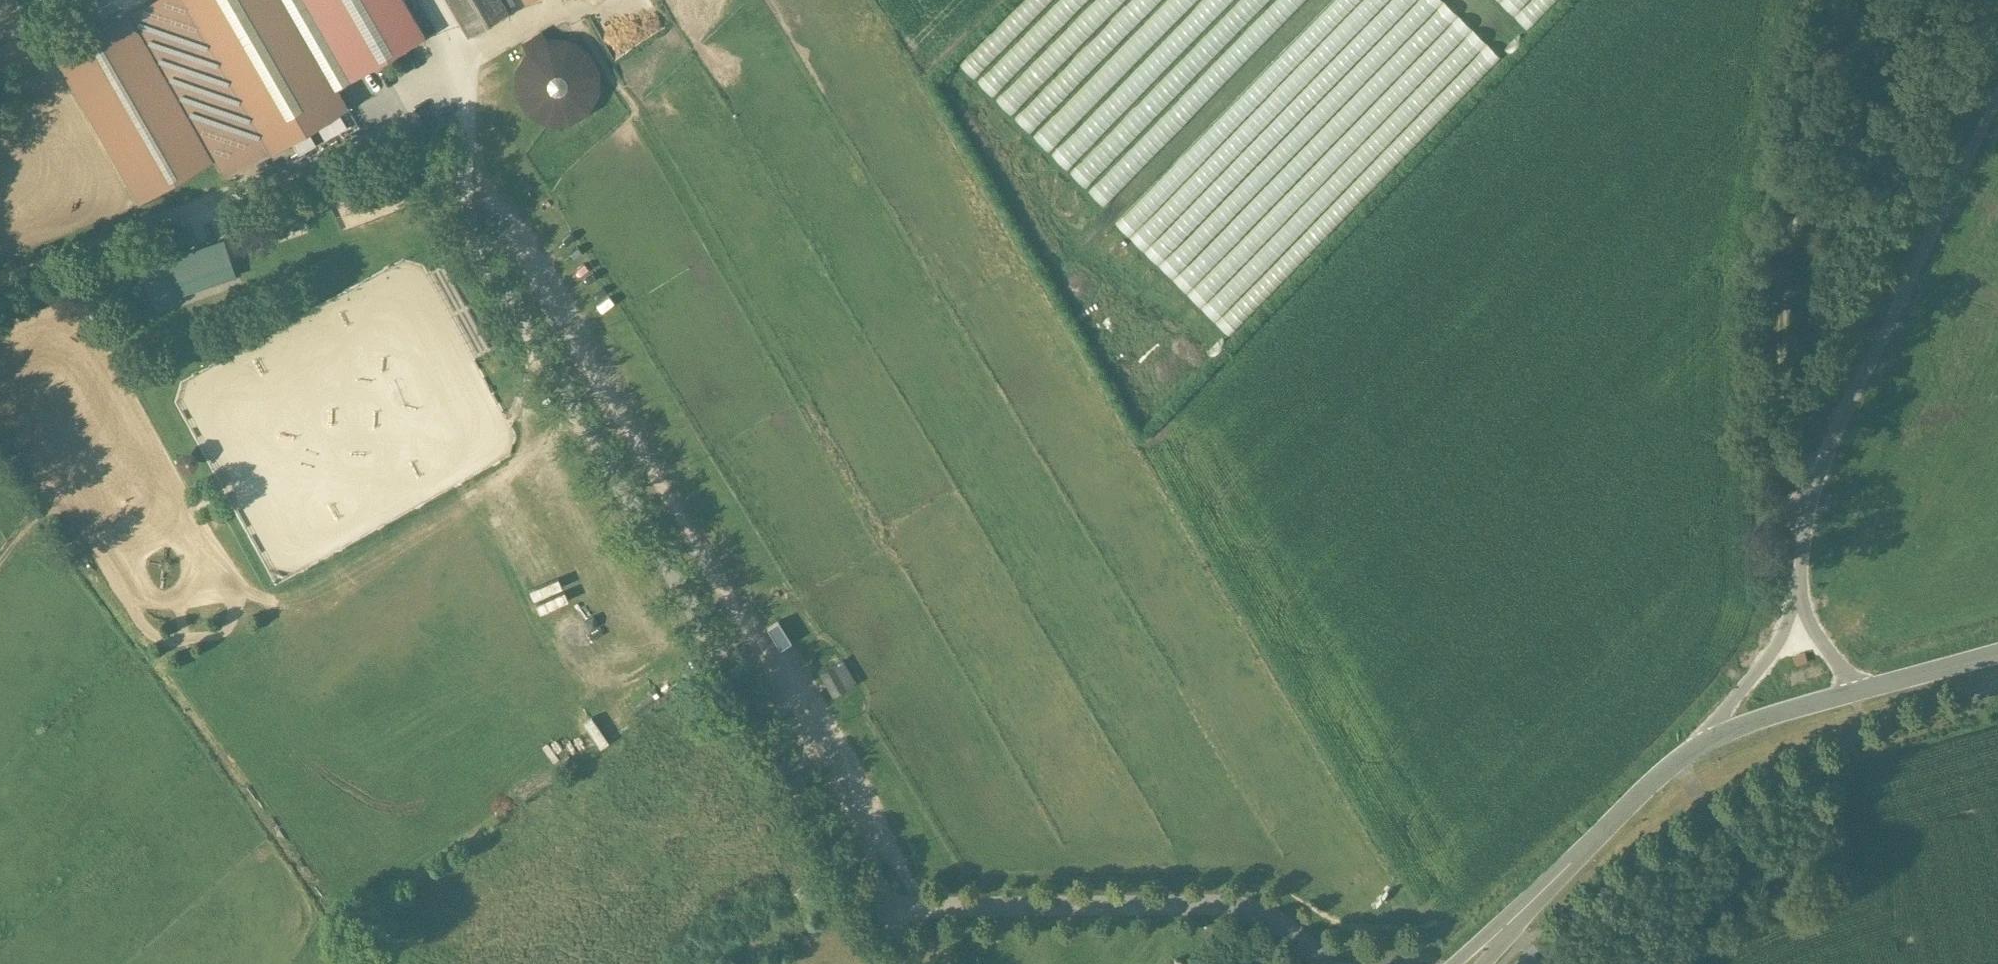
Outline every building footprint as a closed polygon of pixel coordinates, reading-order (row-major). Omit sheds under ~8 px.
[(247,165),(153,2),(152,0),(55,56),(139,202),(213,159),(212,158),(216,156),(223,167),(229,168),(243,159),(247,165)] [(152,0),(153,2),(247,165),(348,107),(337,87),(286,0),(152,0)] [(337,87),(425,36),(404,0),(286,0),(337,87)] [(470,36),(507,14),(499,0),(450,0),(470,36)] [(1118,228),(1332,0),(1058,0),(972,92),(1118,228)] [(1242,345),(1502,68),(1429,0),(1355,0),(1130,240),(1242,345)] [(1529,44),(1570,0),(1482,0),(1529,44)] [(567,41),(557,40),(546,42),(542,33),(522,45),(527,53),(521,61),(517,71),(515,82),(517,93),(521,103),(528,112),(536,118),(547,122),(558,123),(568,122),(578,118),(587,111),(593,102),(597,92),(599,82),(597,71),(593,61),(586,52),(578,46),(567,41)] [(234,206),(224,209),(232,232),(242,229),(234,206)] [(298,221),(275,230),(278,239),(301,230),(298,221)] [(225,238),(141,265),(153,304),(238,278),(225,238)] [(843,655),(818,670),(833,695),(858,680),(843,655)] [(613,740),(633,728),(617,701),(597,713),(613,740)]
